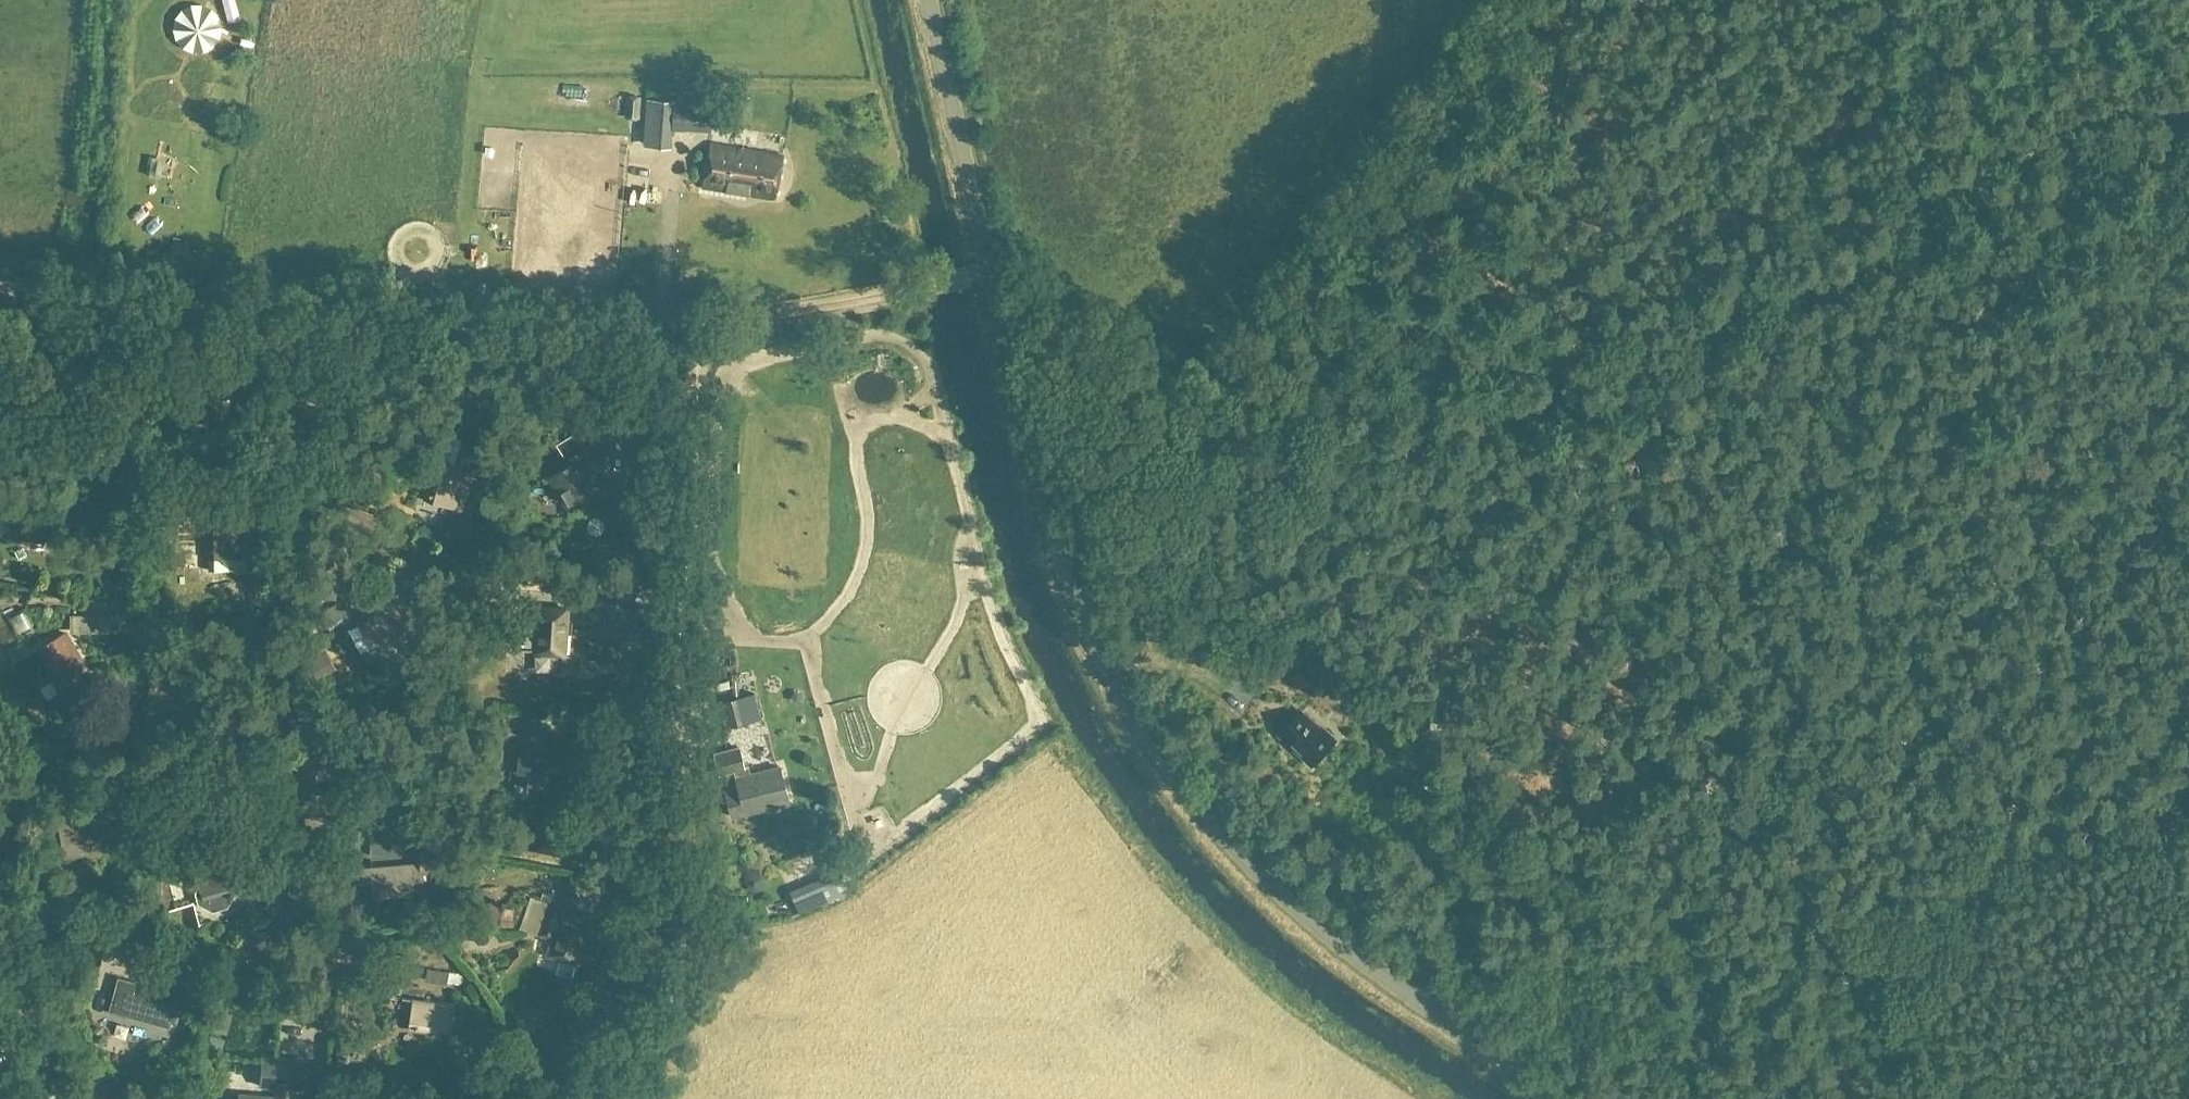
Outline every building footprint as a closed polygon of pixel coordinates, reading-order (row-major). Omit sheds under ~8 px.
[(642,97),(625,95),(623,118),(641,120),(642,97)] [(675,100),(674,101),(646,99),(643,144),(671,146),(672,130),(711,133),(714,104),(675,100)] [(773,200),(780,158),(708,146),(700,188),(773,200)] [(113,372),(116,355),(102,354),(100,370),(113,372)] [(135,396),(122,394),(120,409),(133,411),(135,396)] [(445,433),(443,440),(437,467),(435,466),(426,501),(455,509),(471,447),(473,441),(445,433)] [(569,465),(550,477),(568,506),(595,489),(586,473),(597,466),(586,447),(566,460),(569,465)] [(6,509),(8,493),(0,492),(0,508),(6,509)] [(236,544),(235,518),(205,519),(206,557),(234,556),(234,560),(248,560),(249,570),(264,570),(263,540),(274,539),(274,513),(260,513),(260,518),(246,518),(247,544),(236,544)] [(468,519),(464,532),(475,535),(479,523),(468,519)] [(327,630),(345,620),(351,617),(343,600),(319,614),(327,630)] [(393,602),(356,623),(372,652),(409,631),(393,602)] [(534,648),(563,650),(566,610),(537,608),(534,648)] [(118,614),(70,616),(71,631),(119,629),(118,614)] [(23,655),(27,647),(32,649),(39,634),(24,626),(12,650),(23,655)] [(87,669),(66,632),(39,647),(60,684),(87,669)] [(0,636),(0,663),(12,660),(4,635),(0,636)] [(318,680),(336,669),(325,651),(307,663),(318,680)] [(58,694),(52,682),(39,688),(46,701),(58,694)] [(52,699),(59,713),(72,707),(65,692),(52,699)] [(753,694),(719,702),(726,728),(759,719),(753,694)] [(1301,712),(1281,734),(1312,763),(1334,740),(1322,728),(1320,730),(1301,712)] [(513,763),(512,781),(541,783),(543,750),(534,749),(536,732),(501,729),(499,762),(513,763)] [(344,758),(326,733),(293,757),(310,782),(344,758)] [(714,755),(719,776),(734,772),(738,789),(727,792),(729,800),(727,801),(731,817),(788,803),(779,767),(749,774),(748,767),(744,768),(739,748),(714,755)] [(105,814),(59,821),(64,857),(102,851),(100,835),(108,834),(108,829),(129,826),(127,811),(105,814)] [(820,838),(827,838),(831,833),(831,827),(827,823),(820,823),(816,827),(816,834),(820,838)] [(419,864),(371,868),(347,870),(348,886),(372,884),(373,898),(414,895),(413,884),(423,883),(423,872),(437,871),(436,847),(418,849),(419,864)] [(235,863),(196,873),(165,882),(173,910),(193,904),(200,926),(253,911),(247,891),(243,892),(235,863)] [(751,892),(759,890),(763,883),(761,876),(754,871),(746,873),(742,880),(744,888),(751,892)] [(576,965),(587,931),(570,926),(571,923),(562,920),(565,909),(548,902),(547,903),(529,897),(519,930),(539,936),(552,940),(547,957),(565,962),(565,961),(576,965)] [(485,923),(510,928),(514,908),(489,903),(485,923)] [(155,948),(129,915),(119,923),(144,956),(155,948)] [(477,945),(484,945),(488,941),(488,935),(484,930),(478,929),(473,934),(473,940),(477,945)] [(569,978),(568,964),(551,966),(553,980),(569,978)] [(461,985),(463,974),(449,972),(447,983),(461,985)] [(118,978),(109,1012),(168,1028),(177,994),(118,978)] [(423,1002),(425,988),(401,984),(399,997),(411,999),(408,1031),(449,1035),(451,1004),(423,1002)] [(213,1030),(227,1035),(233,1015),(219,1010),(213,1030)] [(337,1033),(352,1032),(352,1023),(336,1024),(337,1033)] [(217,1060),(224,1040),(212,1036),(206,1056),(217,1060)] [(337,1053),(337,1067),(349,1067),(349,1052),(337,1053)] [(290,1098),(288,1098),(288,1089),(303,1090),(305,1061),(263,1057),(260,1087),(275,1088),(274,1097),(239,1094),(239,1098),(290,1098)] [(112,1078),(96,1078),(96,1098),(113,1098),(112,1078)]
